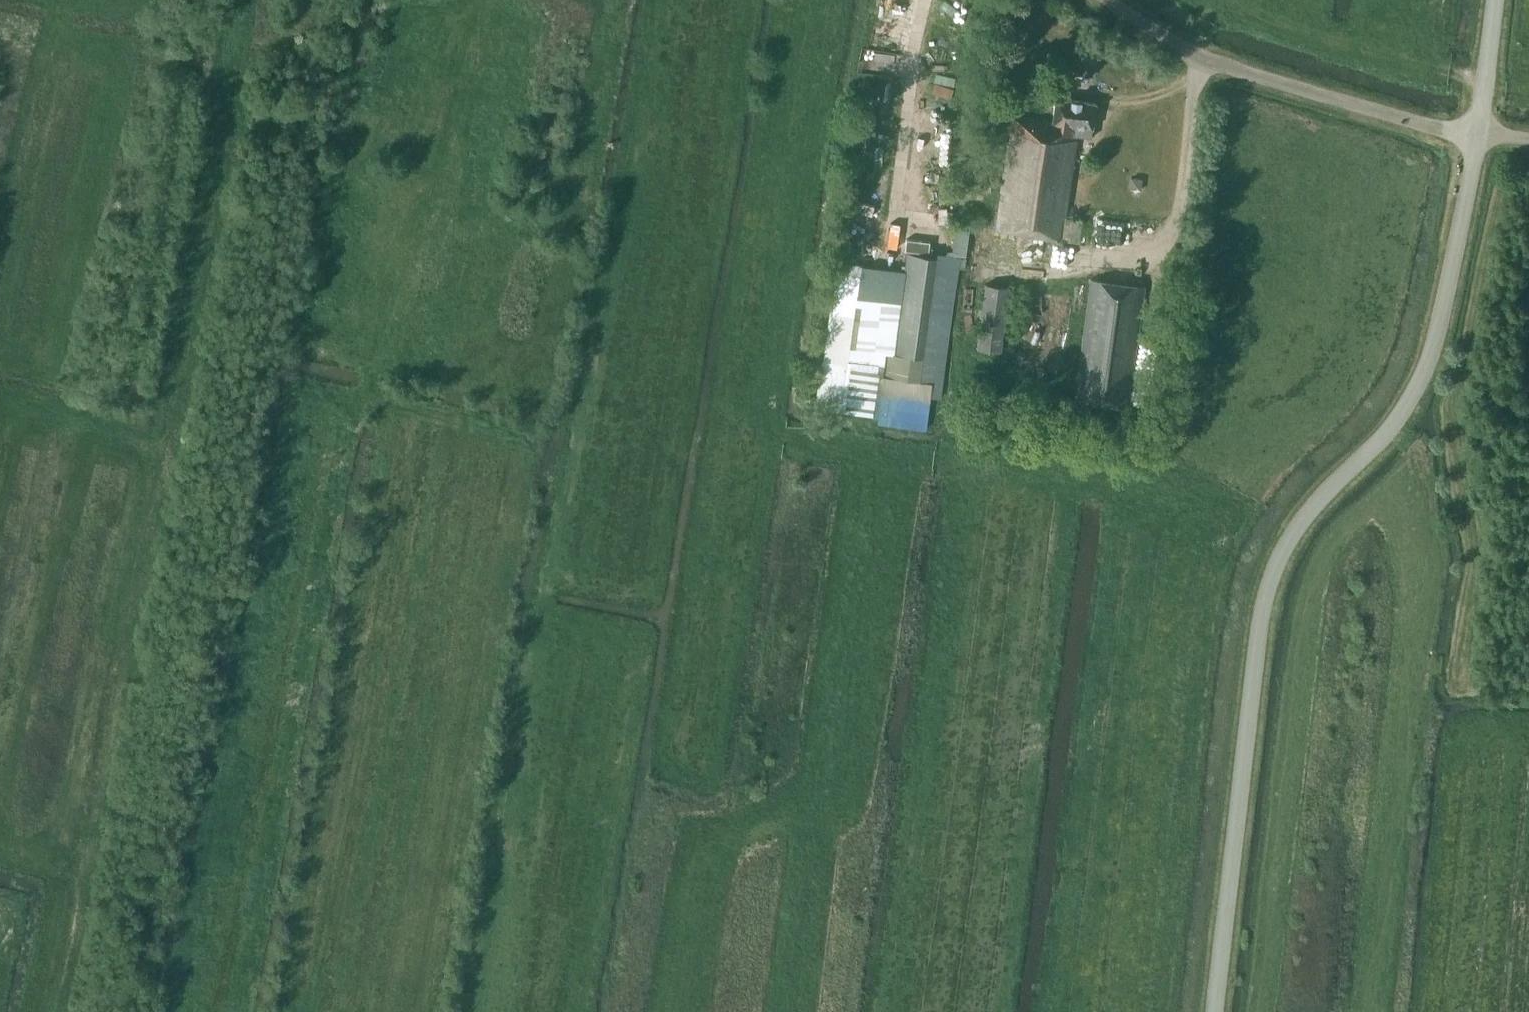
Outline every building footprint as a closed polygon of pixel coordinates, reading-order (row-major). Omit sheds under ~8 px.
[(1079,241),(1082,219),(1065,217),(1077,135),(1091,137),(1096,102),(1056,97),(1053,121),(1013,115),(996,230),(1079,241)] [(906,252),(894,352),(924,356),(937,256),(906,252)] [(1145,286),(1092,278),(1075,398),(1128,406),(1145,286)] [(1010,287),(986,283),(977,347),(1001,350),(1010,287)]
